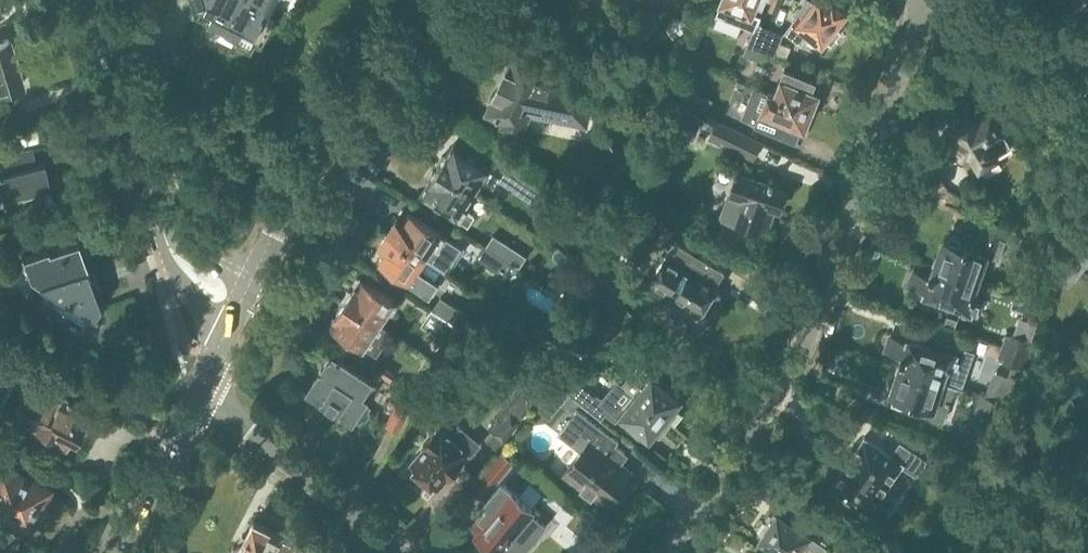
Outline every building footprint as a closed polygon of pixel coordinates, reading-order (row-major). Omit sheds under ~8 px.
[(219,25),(217,30),(249,46),(253,38),(258,41),(270,18),(264,15),(271,0),(189,0),(191,6),(189,10),(219,25)] [(721,4),(718,13),(733,19),(737,10),(753,17),(754,15),(761,18),(766,5),(762,3),(764,0),(721,0),(720,3),(721,4)] [(822,43),(825,39),(831,43),(842,30),(836,26),(849,9),(838,0),(806,0),(795,13),(797,15),(793,20),(822,43)] [(774,28),(757,21),(744,54),(748,56),(752,47),(762,51),(762,50),(764,51),(774,28)] [(784,32),(774,28),(764,51),(787,60),(794,41),(782,36),(784,32)] [(4,93),(18,89),(22,84),(23,83),(10,37),(0,40),(0,92),(4,93)] [(758,60),(762,51),(752,47),(748,56),(758,60)] [(514,128),(516,128),(518,128),(519,127),(521,128),(530,110),(579,119),(582,103),(585,103),(587,102),(588,101),(589,100),(590,99),(591,98),(591,96),(591,95),(591,94),(591,92),(590,91),(589,90),(588,89),(587,88),(586,87),(585,87),(564,83),(565,76),(514,52),(505,69),(504,69),(493,93),(494,93),(486,111),(505,120),(505,122),(506,123),(508,125),(509,126),(510,127),(512,128),(514,128)] [(768,90),(767,92),(812,110),(813,108),(816,106),(818,103),(815,102),(821,88),(812,85),(814,80),(783,68),(774,92),(768,90)] [(763,102),(764,103),(757,121),(801,139),(807,125),(810,123),(813,116),(811,112),(812,110),(767,92),(763,102)] [(683,106),(672,129),(694,140),(706,117),(683,106)] [(962,161),(963,161),(969,170),(976,165),(979,169),(980,169),(1000,157),(1000,156),(999,154),(1012,146),(1003,132),(1003,131),(1004,130),(1004,129),(992,110),(992,109),(992,110),(978,119),(975,115),(954,128),(956,131),(948,136),(948,137),(951,144),(953,144),(959,154),(958,156),(962,161)] [(711,135),(731,145),(733,141),(750,150),(755,140),(738,131),(717,121),(711,135)] [(490,167),(454,143),(438,167),(476,193),(485,179),(495,185),(507,166),(495,159),(490,167)] [(3,192),(1,193),(2,197),(50,186),(44,160),(36,162),(32,145),(0,153),(0,181),(3,192)] [(438,167),(421,192),(469,224),(476,213),(470,209),(472,206),(469,204),(476,193),(438,167)] [(729,192),(729,191),(720,217),(760,230),(769,205),(779,209),(786,189),(736,172),(729,192)] [(948,187),(940,175),(928,183),(935,195),(948,187)] [(389,232),(440,265),(448,270),(463,246),(408,210),(401,221),(397,219),(389,232)] [(948,240),(946,239),(936,267),(980,282),(989,256),(1000,260),(1006,241),(1016,250),(1025,241),(1011,226),(987,218),(975,249),(960,244),(961,238),(952,235),(948,240)] [(1074,237),(1087,248),(1087,218),(1074,237)] [(384,247),(377,257),(431,292),(438,280),(440,282),(448,270),(440,265),(389,232),(380,245),(384,247)] [(486,246),(512,263),(513,262),(520,267),(527,256),(494,234),(486,246)] [(48,249),(22,258),(29,278),(39,284),(87,267),(78,241),(49,252),(48,249)] [(678,313),(682,307),(697,316),(703,308),(711,313),(723,293),(715,288),(725,271),(677,242),(668,257),(666,256),(644,294),(678,313)] [(512,263),(486,246),(480,257),(505,273),(512,263)] [(39,284),(47,289),(41,298),(86,326),(91,317),(96,320),(98,317),(95,316),(101,307),(88,272),(89,272),(87,267),(39,284)] [(964,308),(973,311),(974,309),(980,311),(980,309),(979,309),(980,303),(983,304),(984,299),(975,296),(980,282),(936,267),(933,276),(915,269),(909,286),(965,306),(964,308)] [(406,306),(360,276),(344,300),(381,324),(390,311),(399,316),(406,306)] [(433,309),(459,326),(457,329),(484,347),(492,335),(481,328),(483,326),(467,315),(468,314),(441,296),(433,309)] [(329,324),(366,347),(378,355),(384,346),(380,343),(389,329),(381,324),(344,300),(329,324)] [(459,326),(433,309),(423,324),(449,341),(457,329),(459,326)] [(889,333),(884,350),(904,357),(900,369),(955,386),(963,389),(975,350),(938,338),(935,348),(889,333)] [(1002,345),(1030,355),(1034,341),(1006,333),(1002,345)] [(1030,355),(1002,345),(998,360),(1025,369),(1030,355)] [(341,410),(354,418),(355,417),(361,421),(364,417),(366,419),(371,412),(369,411),(372,407),(366,403),(370,397),(368,395),(377,382),(333,352),(309,388),(323,398),(341,410)] [(619,379),(618,380),(669,420),(679,408),(676,407),(684,396),(640,361),(623,383),(619,379)] [(894,395),(891,402),(908,408),(910,400),(925,405),(923,413),(944,420),(952,395),(955,386),(900,369),(892,394),(894,395)] [(607,411),(617,419),(621,415),(651,438),(659,428),(661,430),(669,420),(618,380),(603,399),(578,380),(568,392),(602,418),(607,411)] [(69,439),(74,442),(81,427),(79,425),(84,414),(68,406),(71,400),(32,382),(14,419),(51,437),(50,439),(65,446),(69,439)] [(404,392),(387,424),(399,431),(416,399),(404,392)] [(997,429),(1007,404),(982,394),(972,419),(997,429)] [(517,403),(500,425),(513,436),(530,414),(517,403)] [(578,408),(558,434),(581,451),(564,473),(607,506),(633,472),(619,461),(626,452),(617,445),(620,441),(601,426),(578,408)] [(423,485),(425,488),(427,489),(429,490),(433,490),(436,488),(439,485),(447,476),(451,479),(466,461),(465,460),(470,454),(471,456),(482,443),(461,425),(454,433),(443,424),(439,427),(424,444),(426,447),(413,463),(417,467),(415,469),(425,478),(423,480),(423,482),(423,485)] [(884,491),(902,465),(917,475),(928,459),(900,441),(891,454),(864,435),(830,487),(869,513),(872,509),(885,518),(897,499),(884,491)] [(500,478),(515,461),(503,450),(488,468),(500,478)] [(4,517),(1,524),(21,534),(27,523),(28,523),(46,486),(0,464),(0,515),(4,517)] [(508,552),(523,552),(546,526),(536,518),(540,512),(502,480),(486,500),(490,503),(481,513),(487,518),(476,530),(498,548),(500,546),(508,552)] [(763,534),(761,538),(783,552),(808,552),(808,549),(804,547),(805,546),(816,552),(823,552),(828,546),(775,510),(760,532),(763,534)] [(295,539),(255,519),(238,552),(289,552),(295,539)] [(846,542),(838,552),(861,552),(846,542)]
